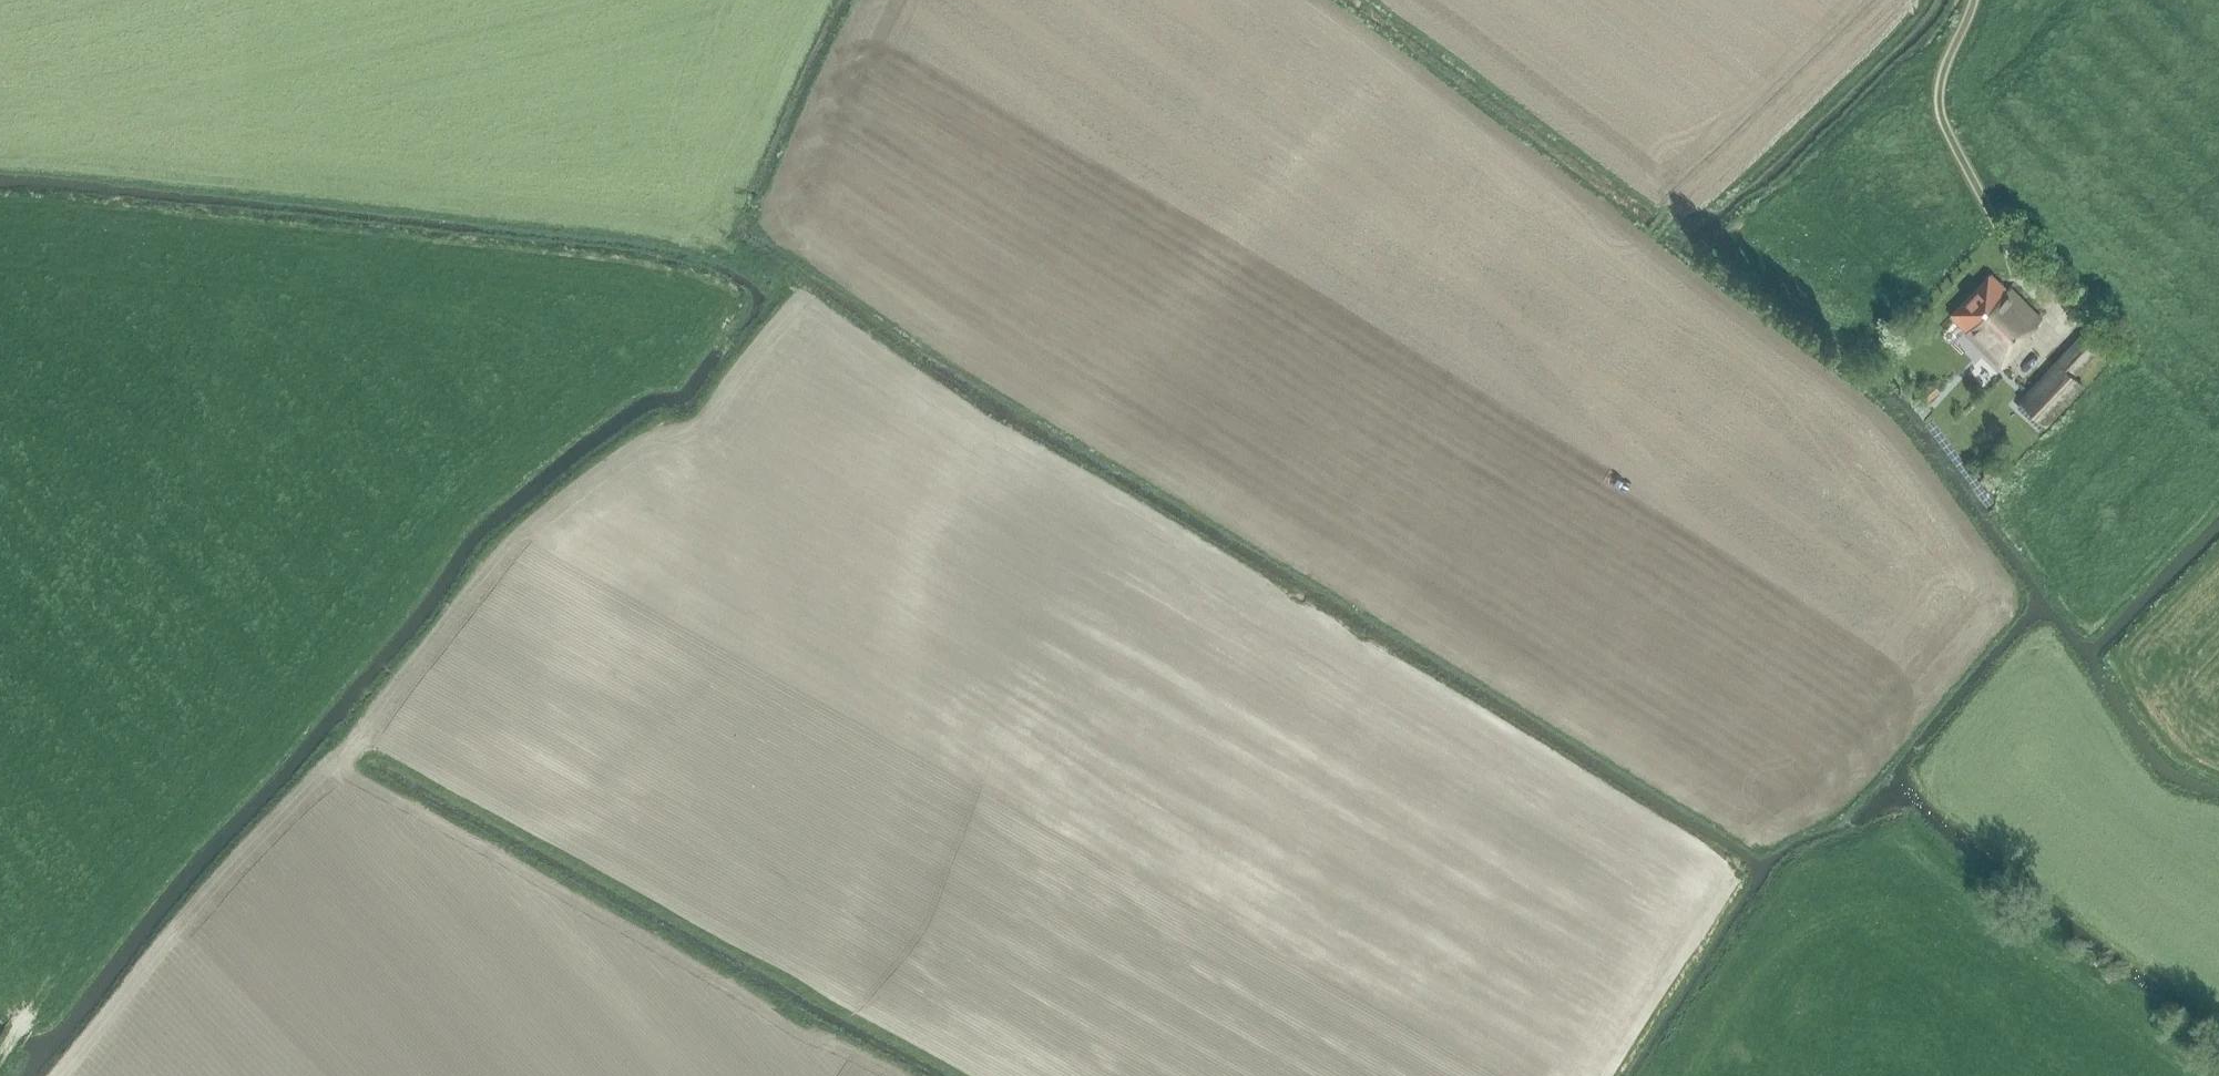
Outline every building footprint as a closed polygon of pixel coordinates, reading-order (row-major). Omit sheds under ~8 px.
[(1956,339),(1965,330),(2002,365),(2030,336),(2027,333),(2041,319),(2008,288),(2007,289),(1991,274),(1951,316),(1955,320),(1943,331),(1942,335),(1942,338),(1945,341),(1947,343),(1951,343),(1954,341),(1956,339)] [(2084,386),(2073,375),(2096,351),(2081,336),(2019,401),(2034,416),(2028,422),(2038,432),(2045,425),(2046,427),(2084,386)] [(1927,401),(1939,391),(1933,383),(1921,392),(1927,401)]
